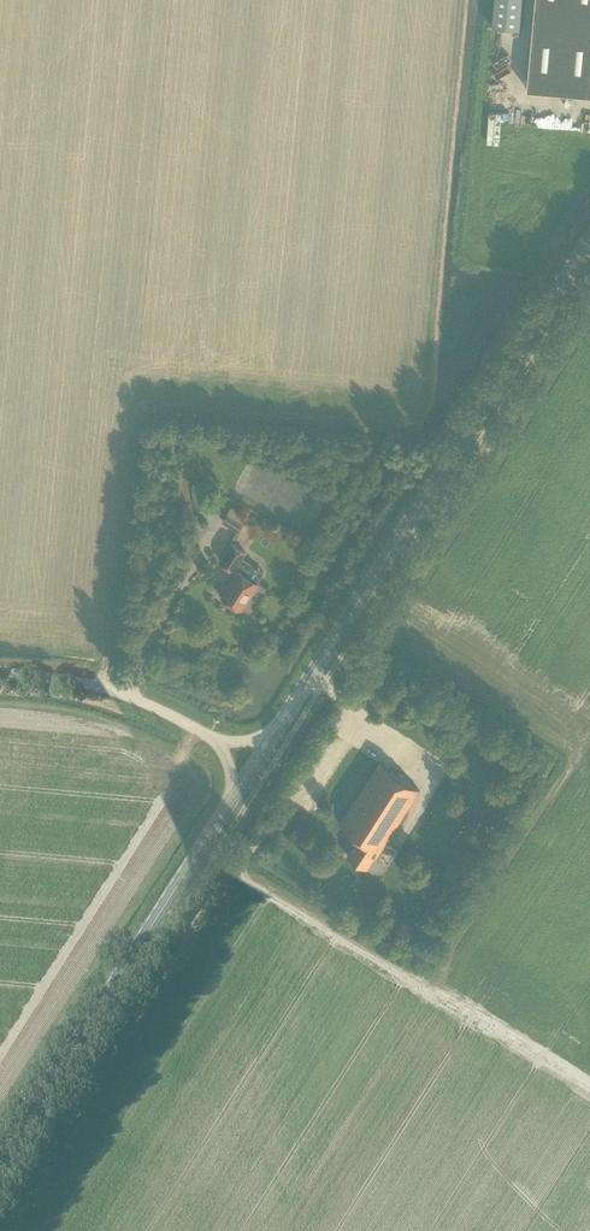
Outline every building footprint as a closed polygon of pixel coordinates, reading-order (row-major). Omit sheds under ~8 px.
[(493,26),(496,26),(520,28),(523,0),(496,0),(493,26)] [(529,90),(589,95),(589,0),(537,0),(529,90)] [(205,435),(205,443),(220,444),(220,435),(205,435)] [(224,521),(239,531),(249,515),(234,506),(224,521)] [(216,519),(210,530),(225,537),(230,527),(216,519)] [(223,585),(221,589),(222,594),(224,595),(222,597),(242,610),(259,583),(258,583),(248,576),(250,573),(238,566),(244,558),(247,552),(233,543),(222,561),(236,570),(236,569),(239,571),(230,585),(228,584),(223,585)] [(304,565),(303,574),(316,576),(319,559),(312,558),(311,566),(304,565)] [(383,860),(378,857),(420,790),(380,764),(342,824),(361,837),(349,855),(367,868),(368,867),(375,871),(381,870),(384,864),(383,860)]
